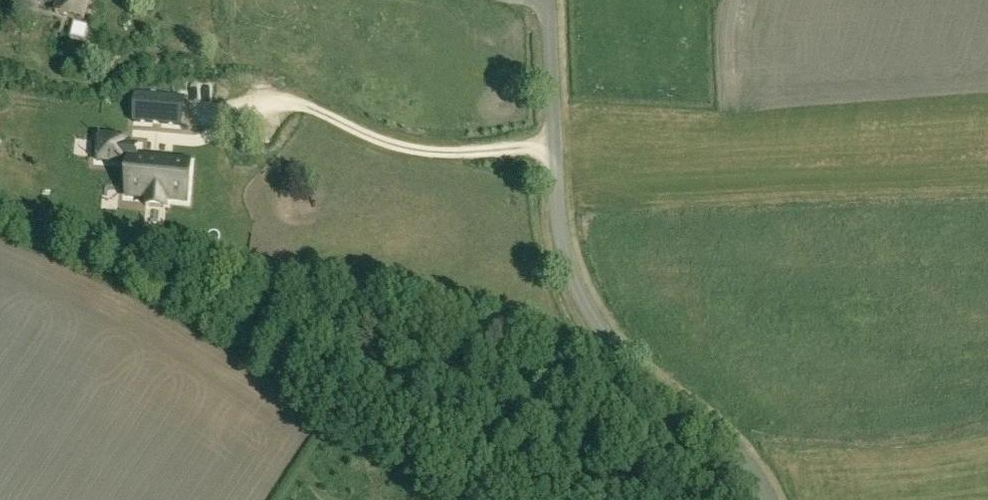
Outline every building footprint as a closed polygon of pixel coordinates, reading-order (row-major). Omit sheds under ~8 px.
[(56,4),(54,10),(84,19),(89,0),(42,0),(56,4)] [(134,116),(182,120),(185,93),(137,88),(134,116)] [(190,161),(138,157),(139,145),(124,143),(125,138),(100,136),(98,160),(122,162),(123,157),(130,158),(127,196),(147,198),(146,205),(166,207),(167,199),(187,201),(190,161)]
